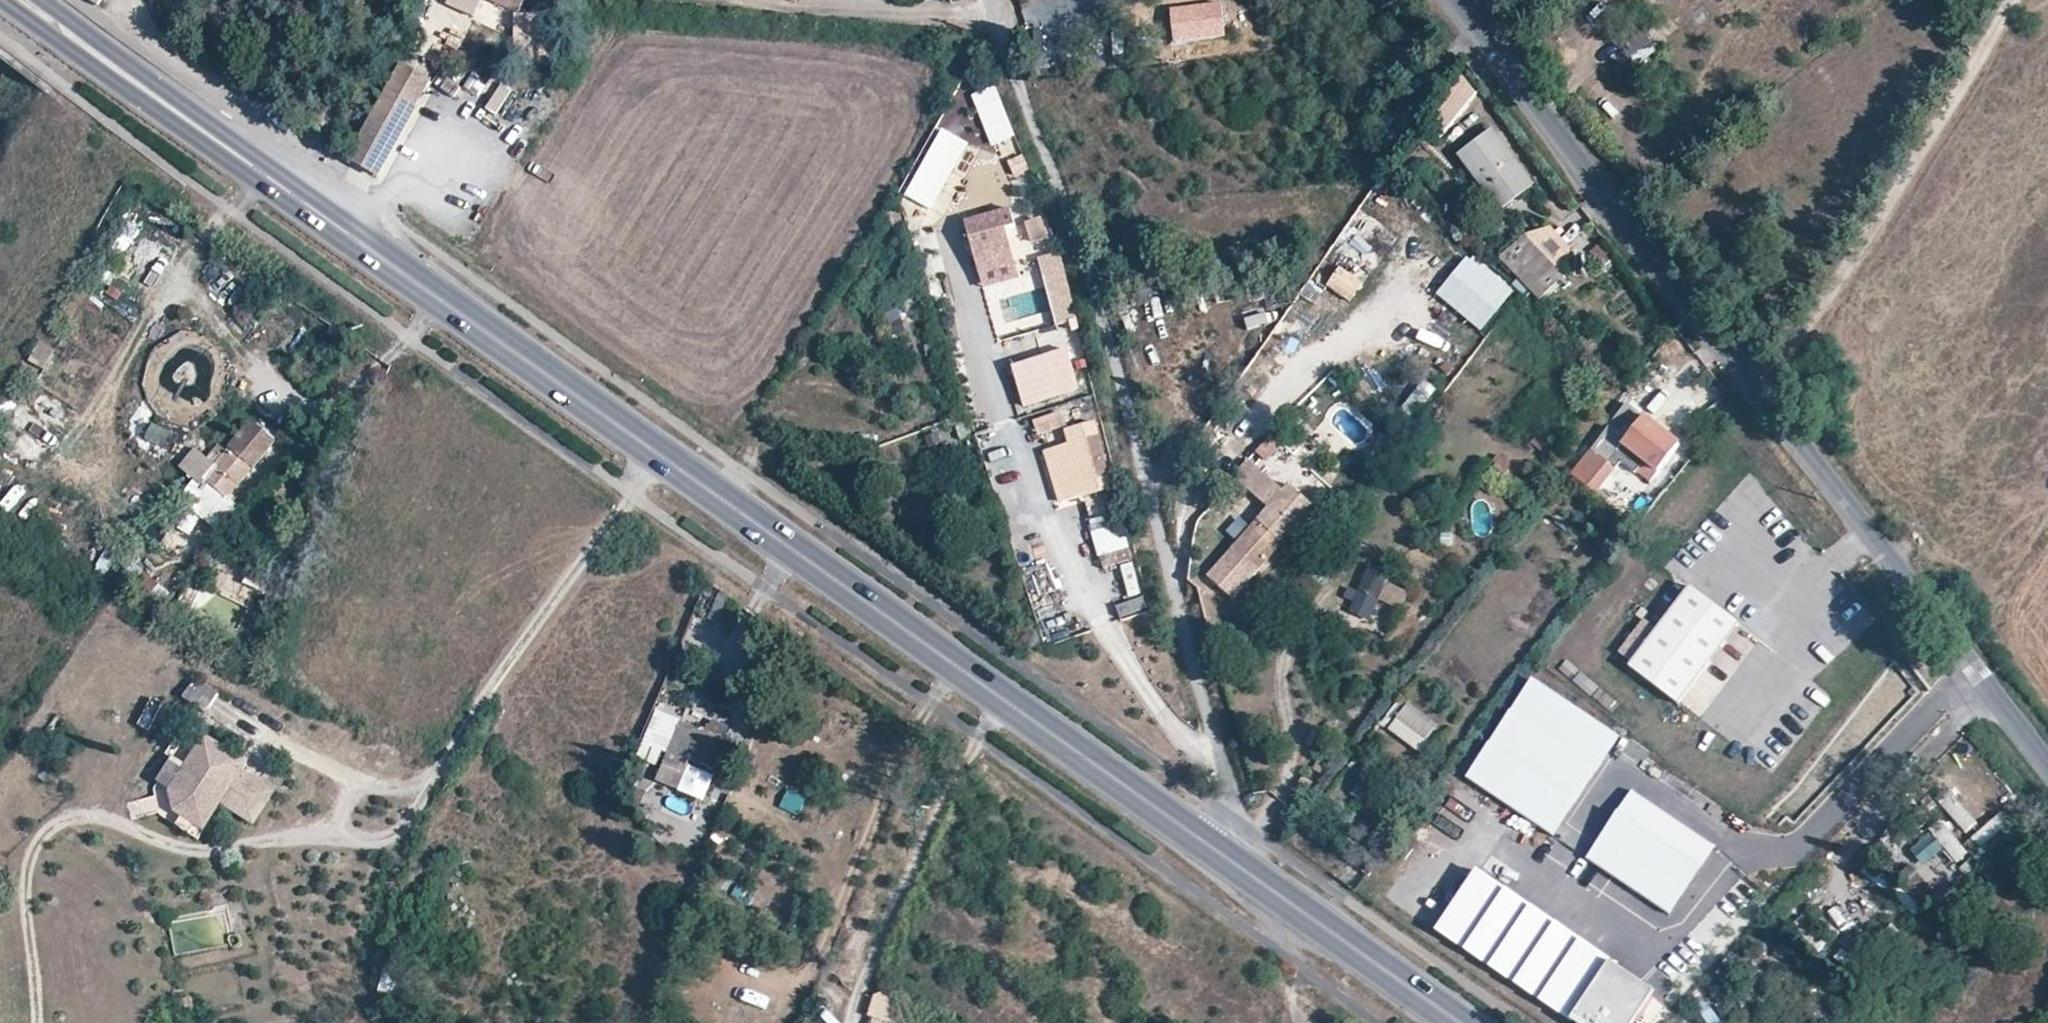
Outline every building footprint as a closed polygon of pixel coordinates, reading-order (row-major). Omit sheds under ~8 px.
[(539,14),(545,0),(516,0),(531,6),(529,10),(539,14)] [(492,28),(516,38),(523,19),(500,9),(492,28)] [(384,179),(431,79),(393,61),(346,161),(384,179)] [(1424,117),(1441,132),(1478,91),(1461,76),(1424,117)] [(994,87),(971,95),(990,150),(1013,142),(994,87)] [(934,214),(975,144),(945,127),(905,196),(934,214)] [(1500,208),(1531,186),(1493,134),(1461,156),(1500,208)] [(1007,159),(1011,176),(1028,171),(1023,155),(1007,159)] [(964,215),(968,233),(1014,223),(1010,205),(964,215)] [(1330,255),(1367,280),(1397,235),(1360,211),(1330,255)] [(1029,245),(1048,238),(1040,216),(1021,223),(1029,245)] [(1005,226),(968,233),(975,267),(1012,259),(1005,226)] [(1538,301),(1562,279),(1523,239),(1500,261),(1538,301)] [(1051,252),(1037,256),(1057,325),(1070,322),(1067,309),(1072,302),(1060,255),(1053,256),(1051,252)] [(1514,289),(1470,253),(1436,294),(1480,331),(1514,289)] [(1325,287),(1348,304),(1363,283),(1339,266),(1325,287)] [(906,294),(878,308),(888,326),(915,312),(906,294)] [(1298,336),(1305,325),(1286,313),(1280,324),(1298,336)] [(1268,371),(1297,336),(1283,325),(1254,360),(1268,371)] [(1036,338),(1041,352),(1058,346),(1053,332),(1036,338)] [(1011,367),(1022,401),(1075,385),(1064,350),(1011,367)] [(1393,404),(1408,385),(1384,366),(1369,386),(1393,404)] [(1417,384),(1399,409),(1412,418),(1430,393),(1417,384)] [(1644,461),(1657,472),(1678,445),(1627,404),(1571,474),(1593,492),(1628,449),(1644,461)] [(1067,426),(1062,410),(1032,419),(1037,435),(1067,426)] [(1114,488),(1094,420),(1064,428),(1068,443),(1042,450),(1058,503),(1114,488)] [(233,499),(279,441),(254,422),(208,479),(233,499)] [(1368,459),(1376,466),(1390,448),(1382,442),(1368,459)] [(197,470),(209,456),(196,446),(180,466),(193,476),(197,470)] [(1290,485),(1284,492),(1249,460),(1233,478),(1269,509),(1209,575),(1234,597),(1282,544),(1287,549),(1320,512),(1290,485)] [(1648,483),(1657,472),(1644,461),(1635,473),(1648,483)] [(208,479),(197,470),(193,476),(178,495),(224,532),(243,508),(233,499),(208,479)] [(1136,562),(1124,513),(1088,522),(1100,571),(1136,562)] [(160,544),(189,563),(207,536),(178,517),(160,544)] [(1346,609),(1368,620),(1377,600),(1401,612),(1411,591),(1367,569),(1346,609)] [(1682,706),(1741,625),(1691,588),(1632,669),(1682,706)] [(1047,642),(1059,637),(1048,610),(1037,615),(1047,642)] [(194,677),(182,700),(208,713),(220,690),(194,677)] [(1532,677),(1466,774),(1551,832),(1617,734),(1532,677)] [(152,695),(139,723),(151,729),(164,701),(152,695)] [(1381,726),(1423,748),(1437,722),(1395,699),(1381,726)] [(676,750),(692,756),(715,766),(725,741),(680,722),(670,747),(676,750)] [(237,763),(240,755),(195,737),(172,797),(180,816),(202,824),(210,804),(222,798),(257,812),(271,776),(237,763)] [(687,768),(692,756),(676,750),(672,763),(687,768)] [(1965,833),(1977,823),(1944,786),(1932,797),(1965,833)] [(1587,855),(1669,910),(1715,842),(1633,787),(1587,855)] [(1950,863),(1952,865),(1966,855),(1942,823),(1911,847),(1932,876),(1950,863)] [(1436,928),(1571,1019),(1573,1015),(1585,1022),(1632,1022),(1654,990),(1476,870),(1436,928)] [(869,1020),(893,1021),(893,994),(869,993),(869,1020)]
